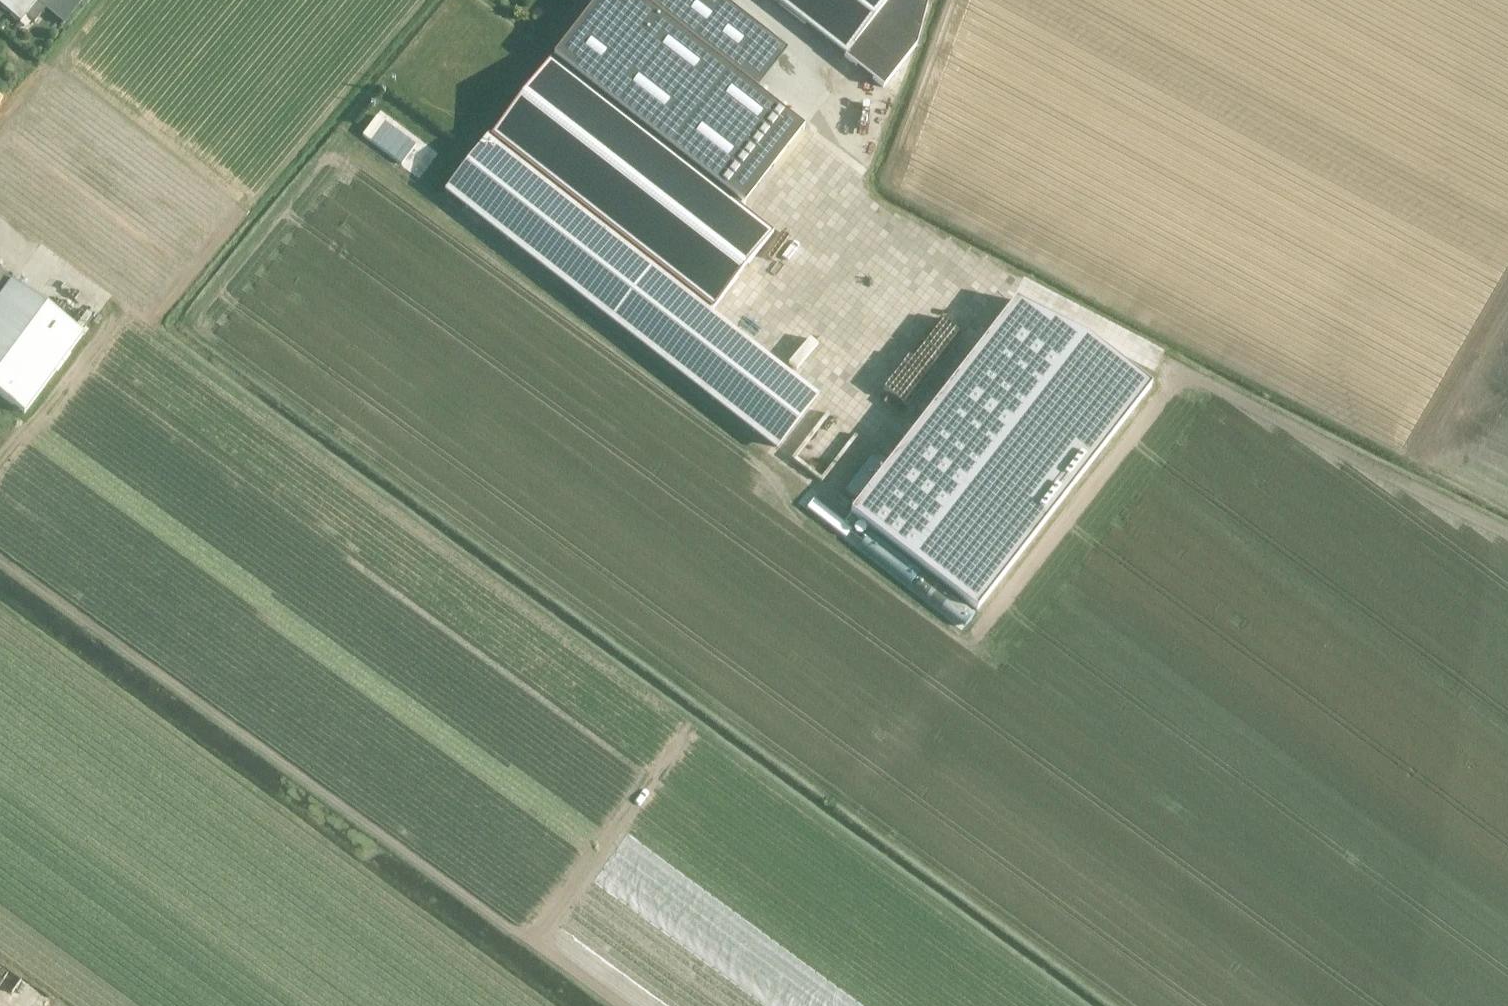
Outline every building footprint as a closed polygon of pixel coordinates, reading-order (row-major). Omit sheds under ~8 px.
[(63,25),(64,25),(83,1),(81,0),(0,0),(0,8),(19,24),(26,17),(34,23),(45,9),(63,25)] [(802,127),(752,88),(767,70),(783,49),(720,0),(596,0),(552,56),(742,205),(802,127)] [(882,87),(916,46),(927,3),(924,0),(774,0),(844,55),(843,56),(882,87)] [(710,313),(712,310),(773,232),(551,59),(490,137),(488,139),(486,138),(443,192),(775,450),(817,396),(710,313)] [(25,413),(83,335),(12,281),(12,280),(0,271),(0,395),(25,413)] [(844,491),(858,502),(850,512),(976,610),(1151,386),(1087,336),(1015,300),(888,463),(874,452),(844,491)] [(0,982),(0,1002),(5,1005),(40,1005),(46,999),(10,970),(0,982)]
